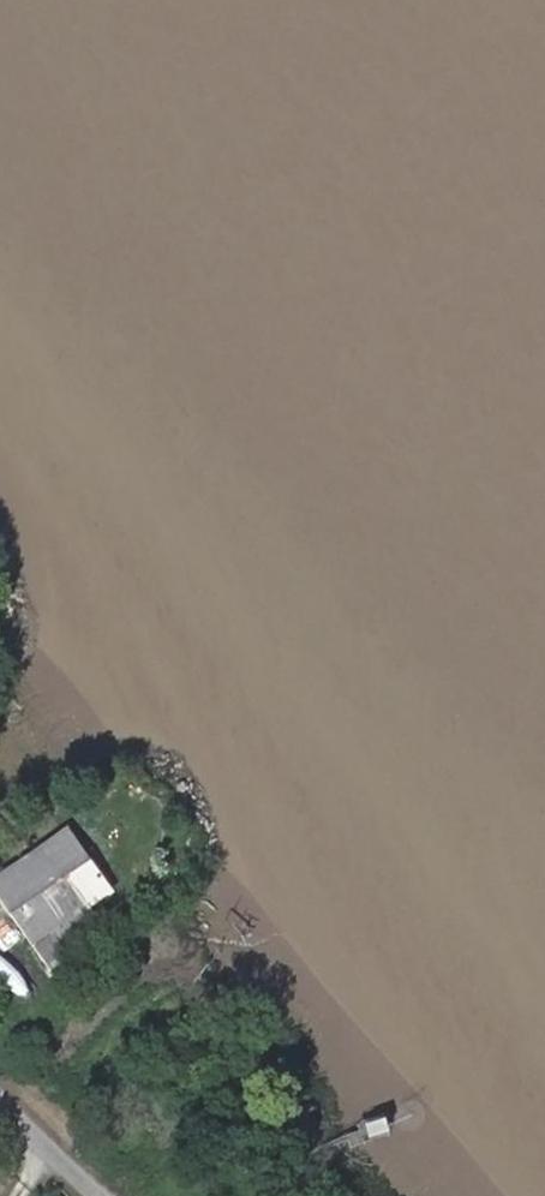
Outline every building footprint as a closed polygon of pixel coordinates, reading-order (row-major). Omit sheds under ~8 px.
[(131,887),(87,827),(9,884),(71,968),(127,927),(109,903),(131,887)]
